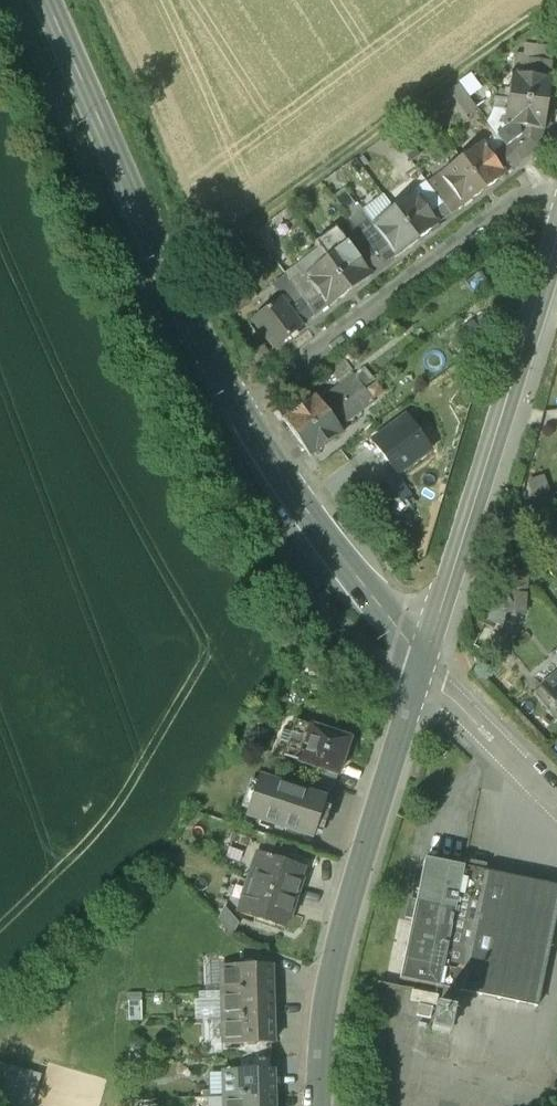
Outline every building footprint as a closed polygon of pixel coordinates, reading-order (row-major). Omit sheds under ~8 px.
[(551,61),(529,58),(527,74),(549,77),(551,61)] [(527,74),(512,72),(508,99),(547,104),(551,77),(527,74)] [(468,113),(477,107),(461,84),(452,90),(468,113)] [(547,104),(508,99),(505,125),(519,127),(542,130),(544,130),(547,104)] [(542,130),(519,127),(518,134),(504,145),(517,163),(539,147),(542,130)] [(491,154),(482,142),(461,158),(485,190),(506,174),(505,172),(491,154)] [(504,145),(491,154),(505,172),(517,163),(504,145)] [(485,190),(461,158),(439,174),(449,186),(462,204),(464,206),(485,190)] [(449,186),(436,196),(449,213),(462,204),(449,186)] [(423,205),(414,193),(393,209),(417,241),(438,225),(423,205)] [(436,196),(423,205),(437,223),(449,213),(436,196)] [(417,241),(393,209),(372,225),(381,237),(394,255),(396,257),(417,241)] [(368,247),(347,219),(335,228),(356,256),(368,247)] [(368,247),(356,256),(335,228),(314,244),(325,260),(349,292),(370,276),(369,274),(381,264),(368,247)] [(381,237),(368,247),(381,264),(394,255),(381,237)] [(325,260),(304,276),(313,288),(326,305),(328,308),(349,292),(325,260)] [(313,288),(300,298),(313,314),(326,305),(313,288)] [(272,346),(313,314),(300,298),(289,306),(281,295),(250,318),(272,346)] [(353,377),(336,389),(345,402),(358,393),(351,385),(356,381),(353,377)] [(315,397),(283,420),(296,438),(345,402),(336,389),(327,396),(325,402),(321,405),(315,397)] [(358,393),(345,402),(355,416),(372,403),(369,398),(364,402),(358,393)] [(345,402),(296,438),(310,456),(342,433),(336,425),(340,422),(346,422),(355,416),(345,402)] [(430,449),(406,418),(373,442),(396,474),(430,449)] [(542,477),(525,481),(530,499),(547,494),(542,477)] [(530,573),(508,571),(506,594),(528,596),(530,573)] [(528,596),(506,594),(504,615),(526,617),(528,596)] [(502,625),(483,621),(471,648),(481,654),(500,651),(502,625)] [(501,653),(480,673),(491,684),(512,664),(501,653)] [(544,693),(556,709),(556,683),(544,693)] [(349,738),(295,720),(283,755),(337,773),(349,738)] [(297,789),(258,777),(245,815),(313,837),(325,799),(297,789)] [(329,787),(301,777),(297,789),(325,799),(329,787)] [(424,858),(398,977),(436,985),(438,978),(459,983),(458,990),(535,1006),(556,907),(556,887),(484,871),(501,794),(479,789),(462,866),(424,858)] [(303,868),(256,852),(251,868),(256,870),(251,884),(295,898),(302,878),(299,878),(303,868)] [(295,898),(251,884),(247,898),(242,897),(237,912),(283,927),(286,918),(288,919),(295,898)] [(267,952),(236,953),(237,966),(268,965),(267,952)] [(237,966),(222,967),(222,992),(271,991),(270,965),(268,965),(237,966)] [(404,986),(376,979),(373,994),(401,1001),(404,986)] [(271,991),(222,992),(223,1018),(272,1017),(271,991)] [(451,1008),(433,1004),(429,1024),(448,1027),(451,1008)] [(272,1017),(223,1018),(224,1045),(239,1045),(270,1044),(272,1044),(272,1017)] [(270,1044),(239,1045),(239,1058),(270,1057),(270,1044)] [(270,1057),(239,1058),(240,1071),(271,1071),(270,1057)] [(240,1071),(224,1072),(225,1098),(273,1096),(273,1071),(240,1071)] [(225,1098),(225,1105),(274,1105),(273,1096),(225,1098)]
